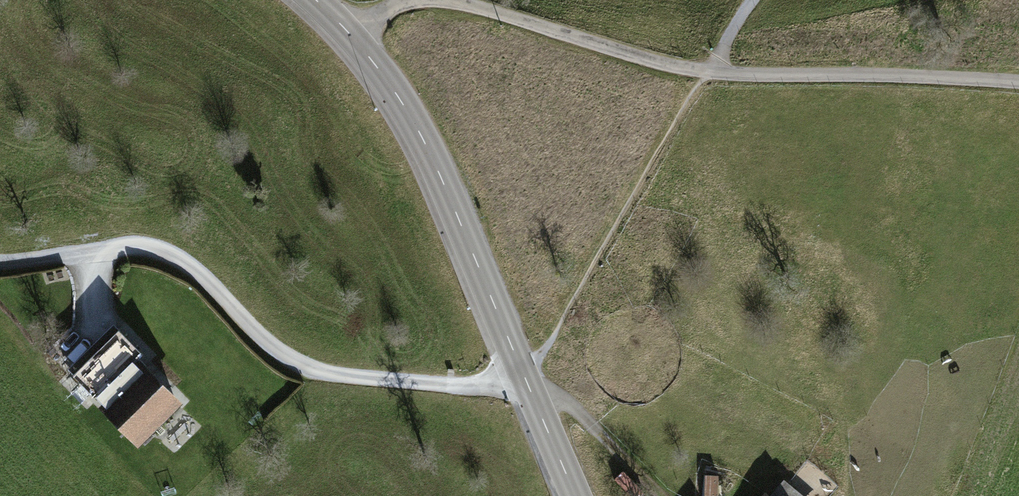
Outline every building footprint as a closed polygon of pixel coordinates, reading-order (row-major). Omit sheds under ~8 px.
[(111,330),(66,373),(136,447),(180,402),(111,330)] [(764,495),(799,495),(778,480),(764,495)]
